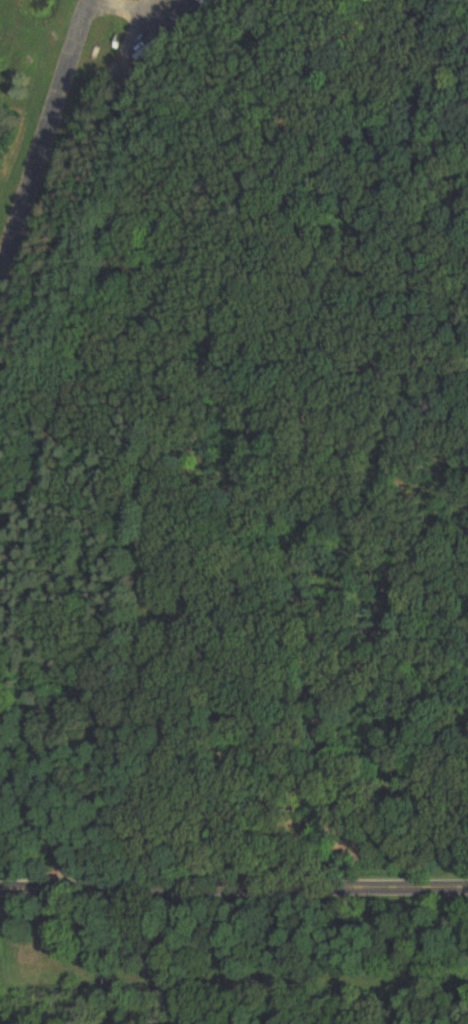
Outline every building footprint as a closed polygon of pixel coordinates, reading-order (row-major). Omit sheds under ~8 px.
[(206,10),(221,0),(200,0),(206,10)]
